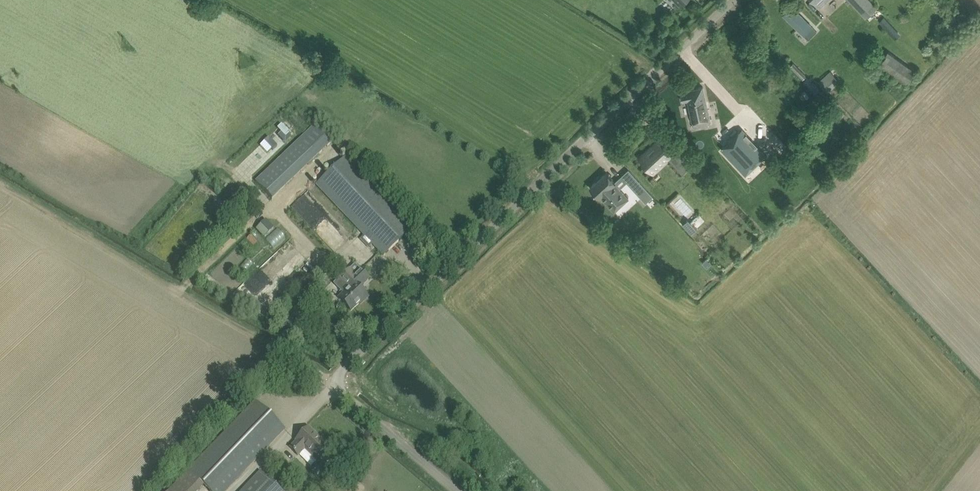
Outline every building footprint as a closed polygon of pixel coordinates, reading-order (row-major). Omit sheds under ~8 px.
[(866,18),(872,13),(860,0),(849,0),(866,18)] [(872,13),(877,8),(870,0),(860,0),(872,13)] [(814,26),(793,4),(785,12),(805,34),(814,26)] [(895,38),(901,32),(884,15),(879,21),(895,38)] [(878,66),(906,84),(916,70),(889,51),(887,53),(883,50),(876,61),(880,63),(878,66)] [(793,62),(790,65),(803,78),(806,75),(793,62)] [(831,72),(819,83),(828,93),(840,82),(831,72)] [(809,77),(804,81),(816,92),(820,88),(809,77)] [(694,127),(711,123),(703,86),(681,91),(683,101),(688,100),(694,127)] [(760,147),(735,121),(715,140),(739,166),(760,147)] [(314,160),(316,159),(333,142),(316,125),(298,141),(256,181),(272,199),(314,160)] [(648,150),(640,157),(654,172),(662,165),(661,164),(669,156),(679,167),(687,159),(673,144),(673,145),(668,149),(660,141),(649,151),(648,150)] [(317,184),(377,249),(384,256),(415,228),(348,154),(317,184)] [(623,176),(630,183),(646,201),(653,195),(636,177),(629,170),(623,176)] [(617,182),(607,172),(590,187),(600,198),(601,196),(615,211),(629,199),(615,184),(617,182)] [(345,236),(303,195),(291,207),(333,249),(345,236)] [(667,223),(672,218),(663,208),(658,213),(667,223)] [(689,219),(683,224),(691,234),(697,228),(689,219)] [(266,220),(256,230),(264,238),(274,229),(266,220)] [(271,247),(285,238),(279,229),(265,238),(271,247)] [(339,299),(344,305),(351,312),(364,299),(365,301),(369,297),(360,288),(369,278),(360,269),(355,264),(350,269),(349,268),(333,283),(344,294),(339,299)] [(204,486),(210,490),(225,490),(285,429),(256,401),(169,490),(199,490),(204,486)] [(308,427),(299,437),(296,440),(297,441),(290,447),(298,455),(305,448),(316,459),(328,446),(308,427)] [(260,471),(242,490),(281,490),(260,471)]
